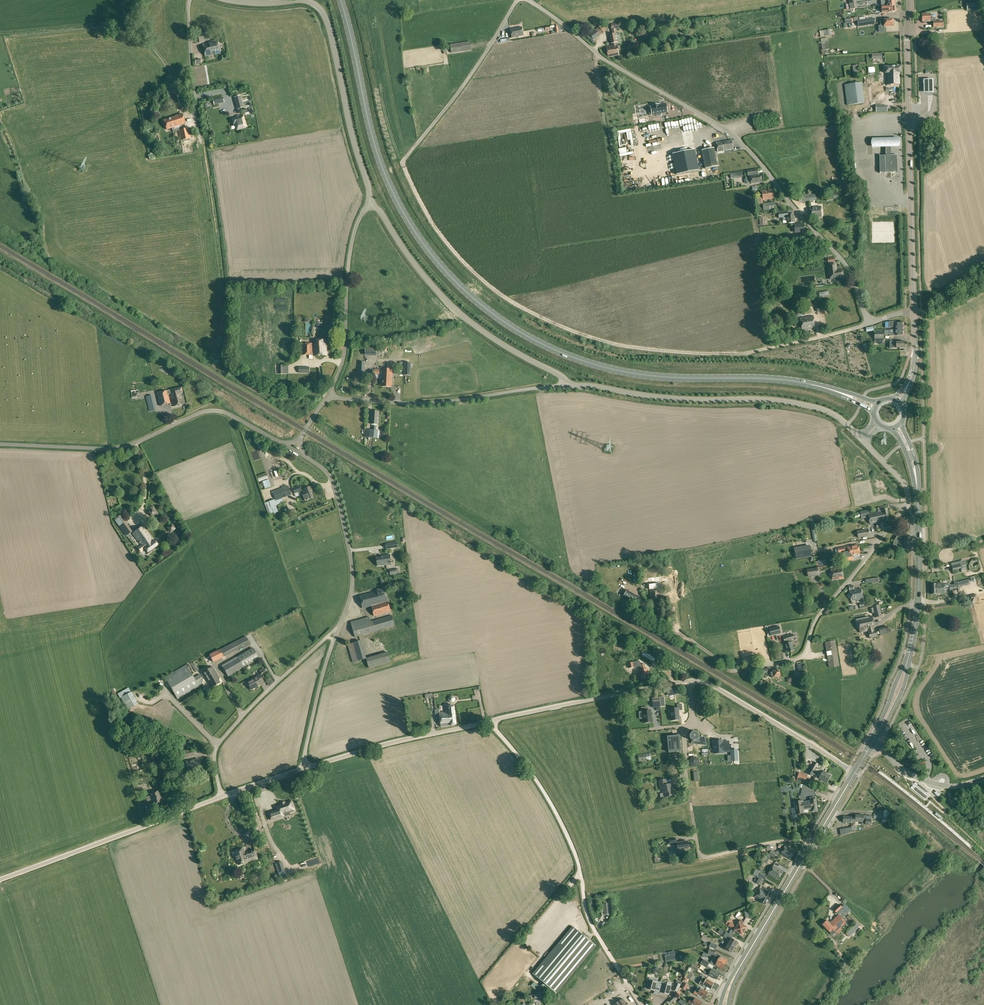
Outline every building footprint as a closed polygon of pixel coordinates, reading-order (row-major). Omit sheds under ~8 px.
[(933,21),(933,27),(943,27),(943,21),(936,21),(935,18),(930,18),(930,14),(922,15),(922,21),(926,21),(926,22),(931,22),(931,21),(933,21)] [(524,35),(522,27),(511,29),(512,38),(524,35)] [(590,34),(593,39),(599,35),(596,30),(590,34)] [(198,34),(199,43),(207,41),(205,33),(198,34)] [(605,49),(604,50),(605,52),(606,53),(608,53),(608,57),(619,55),(617,45),(616,45),(616,42),(618,42),(616,33),(609,35),(610,43),(612,43),(612,46),(606,47),(607,49),(605,49)] [(827,38),(821,39),(822,46),(824,46),(825,50),(829,49),(827,38)] [(203,44),(205,56),(215,54),(215,55),(220,54),(217,40),(209,42),(209,43),(203,44)] [(451,45),(452,53),(472,50),(470,42),(451,45)] [(900,72),(901,72),(901,66),(885,67),(885,73),(886,73),(887,84),(900,84),(900,72)] [(934,77),(924,77),(924,92),(929,91),(934,91),(934,77)] [(845,84),(847,105),(863,103),(861,82),(845,84)] [(172,90),(165,92),(168,99),(179,95),(176,88),(172,90)] [(884,90),(877,91),(873,91),(874,101),(885,101),(884,90)] [(243,107),(240,96),(234,97),(237,109),(243,107)] [(652,106),(651,107),(652,115),(667,113),(666,104),(659,105),(652,106)] [(186,123),(182,114),(164,120),(167,129),(180,125),(186,123)] [(237,129),(246,127),(243,114),(232,117),(233,125),(236,124),(237,129)] [(182,129),(179,130),(178,130),(180,140),(190,138),(188,128),(182,129)] [(732,140),(716,142),(718,151),(733,149),(732,140)] [(193,144),(184,145),(185,152),(194,151),(193,144)] [(701,151),(703,160),(705,169),(717,166),(714,148),(701,150),(701,151)] [(695,150),(672,154),(677,175),(699,170),(695,150)] [(879,155),(880,173),(880,172),(882,172),(885,172),(885,173),(885,172),(897,172),(897,173),(897,169),(897,155),(885,155),(882,155),(880,156),(880,155),(879,155)] [(636,172),(636,175),(651,173),(651,174),(659,174),(658,169),(656,170),(655,162),(652,162),(653,170),(636,172)] [(747,171),(748,175),(750,175),(751,176),(750,176),(751,183),(762,182),(761,175),(757,175),(757,174),(758,174),(757,169),(747,171)] [(662,178),(660,179),(661,187),(650,188),(650,190),(664,189),(662,178)] [(762,190),(763,200),(774,198),(773,189),(762,190)] [(763,203),(764,211),(776,209),(775,202),(763,203)] [(810,207),(811,218),(822,216),(821,206),(810,207)] [(795,232),(805,231),(804,224),(795,225),(795,232)] [(836,264),(828,265),(829,276),(834,275),(834,279),(843,278),(842,269),(837,270),(836,264)] [(803,295),(806,308),(812,306),(810,294),(803,295)] [(816,327),(814,316),(800,318),(802,330),(816,327)] [(302,355),(327,355),(327,340),(313,340),(313,343),(302,343),(302,355)] [(377,348),(366,347),(365,355),(376,356),(376,354),(377,348)] [(275,365),(275,374),(288,374),(288,365),(275,365)] [(381,387),(392,387),(393,370),(382,369),(381,387)] [(181,394),(183,393),(181,387),(157,393),(160,405),(170,403),(168,394),(170,394),(173,406),(184,404),(181,394)] [(132,398),(132,402),(141,401),(141,397),(139,397),(139,390),(131,390),(132,398)] [(156,409),(153,397),(147,399),(150,410),(156,409)] [(273,491),(276,500),(282,498),(292,494),(289,486),(273,491)] [(303,494),(305,501),(314,498),(310,487),(305,489),(307,493),(303,494)] [(275,500),(267,503),(271,513),(274,512),(274,513),(278,512),(276,506),(277,505),(275,500)] [(153,506),(147,510),(153,518),(159,514),(153,506)] [(868,514),(869,519),(889,515),(887,509),(883,510),(883,511),(874,512),(869,513),(869,514),(868,514)] [(889,515),(869,519),(870,524),(885,521),(890,520),(889,515)] [(129,533),(132,531),(120,516),(115,519),(123,531),(126,529),(129,533)] [(154,541),(142,526),(133,533),(142,545),(140,547),(138,548),(140,552),(144,549),(147,553),(157,545),(154,541)] [(904,549),(910,549),(910,535),(904,535),(904,536),(897,536),(894,541),(894,549),(904,549)] [(847,547),(839,548),(840,550),(840,553),(845,552),(859,550),(858,544),(847,547)] [(796,559),(812,556),(810,545),(794,548),(796,559)] [(377,557),(378,566),(383,565),(391,564),(390,554),(381,556),(377,557)] [(952,566),(953,573),(962,571),(960,564),(958,564),(952,566)] [(817,568),(807,570),(808,573),(809,577),(819,575),(817,568)] [(838,579),(843,578),(842,568),(837,569),(831,570),(833,580),(838,579)] [(849,586),(852,601),(863,599),(861,588),(854,590),(853,586),(849,586)] [(385,613),(391,611),(385,588),(377,590),(378,591),(360,596),(363,609),(372,606),(375,615),(385,613)] [(651,591),(652,600),(661,599),(660,590),(651,591)] [(636,603),(639,598),(626,591),(623,596),(636,603)] [(882,616),(879,605),(873,606),(872,606),(873,608),(874,613),(875,617),(882,616)] [(876,630),(874,631),(873,628),(875,627),(872,615),(857,619),(861,633),(867,631),(867,630),(868,629),(869,632),(868,633),(870,638),(878,636),(876,630)] [(351,622),(355,637),(395,626),(392,616),(371,622),(370,617),(351,622)] [(779,626),(769,629),(771,636),(780,633),(779,626)] [(795,638),(793,634),(787,636),(783,638),(788,652),(794,650),(793,646),(794,646),(792,642),(791,639),(795,638)] [(246,636),(219,650),(223,657),(242,647),(243,648),(251,644),(246,636)] [(353,663),(367,659),(366,658),(361,640),(348,644),(353,663)] [(825,642),(829,668),(840,666),(835,640),(825,642)] [(222,665),(228,677),(260,659),(253,648),(222,665)] [(210,655),(213,661),(213,662),(223,657),(219,650),(209,655),(210,655)] [(643,655),(655,661),(656,658),(645,651),(643,655)] [(367,659),(369,668),(391,662),(389,652),(366,658),(367,659)] [(648,672),(649,672),(648,668),(646,669),(645,664),(641,665),(640,661),(629,663),(630,668),(641,666),(643,678),(649,678),(648,672)] [(186,665),(165,677),(178,699),(199,686),(197,684),(203,680),(200,674),(194,678),(188,668),(190,666),(188,664),(186,665)] [(218,679),(219,678),(213,666),(202,673),(211,688),(220,683),(218,679)] [(752,672),(753,675),(761,674),(761,677),(765,676),(765,673),(766,673),(766,676),(771,674),(772,678),(780,676),(779,668),(774,669),(774,671),(769,672),(768,668),(760,670),(752,672)] [(260,683),(264,681),(260,674),(247,682),(251,689),(261,684),(260,683)] [(678,686),(667,688),(668,692),(668,695),(679,693),(678,686)] [(128,688),(118,694),(120,698),(131,692),(128,688)] [(129,709),(137,705),(138,704),(132,692),(121,698),(127,709),(129,709)] [(670,709),(670,710),(669,710),(669,714),(671,714),(671,720),(679,720),(679,710),(682,710),(682,704),(678,704),(678,708),(670,709)] [(440,717),(441,727),(455,725),(457,725),(454,705),(445,706),(446,712),(439,713),(439,709),(435,710),(436,717),(440,717)] [(648,707),(642,707),(642,711),(643,711),(644,723),(652,722),(651,710),(648,710),(648,707)] [(696,731),(692,732),(689,735),(689,739),(693,742),(697,741),(700,738),(699,734),(696,731)] [(668,737),(669,752),(681,751),(680,735),(668,737)] [(713,741),(714,753),(721,753),(724,752),(730,751),(729,742),(723,742),(723,741),(713,741)] [(195,756),(193,749),(183,751),(185,758),(195,756)] [(737,761),(737,750),(730,750),(731,755),(728,755),(728,761),(737,761)] [(638,755),(639,762),(651,760),(650,753),(638,755)] [(699,759),(696,756),(692,756),(689,759),(690,763),(693,766),(697,766),(699,763),(699,759)] [(186,761),(188,771),(201,768),(198,759),(186,761)] [(811,768),(815,771),(818,773),(828,779),(830,775),(828,774),(828,773),(821,769),(817,767),(819,764),(814,762),(813,764),(811,768)] [(796,780),(804,783),(806,775),(798,773),(796,780)] [(828,779),(818,773),(814,780),(817,781),(819,779),(823,782),(824,781),(826,782),(828,779)] [(659,780),(661,790),(664,790),(665,797),(671,796),(670,796),(674,795),(673,790),(674,790),(672,784),(667,785),(666,779),(659,780)] [(781,789),(782,798),(791,797),(791,791),(787,792),(787,788),(781,789)] [(151,799),(153,805),(163,802),(159,791),(149,793),(150,796),(142,798),(143,804),(150,803),(149,800),(151,799)] [(794,802),(796,814),(804,813),(804,810),(808,809),(808,808),(812,807),(812,811),(817,811),(815,797),(810,798),(811,801),(802,802),(802,801),(794,802)] [(273,812),(276,818),(280,817),(280,815),(289,812),(289,813),(289,814),(289,813),(293,812),(294,812),(293,811),(294,811),(291,802),(286,804),(285,804),(282,805),(281,805),(280,805),(275,807),(276,810),(276,811),(273,812)] [(843,822),(855,823),(856,822),(862,822),(862,824),(871,825),(871,820),(866,820),(866,816),(864,816),(864,815),(856,815),(856,817),(843,816),(843,822)] [(857,824),(841,829),(843,835),(859,830),(857,824)] [(685,851),(685,849),(689,848),(688,841),(678,843),(679,846),(675,846),(676,853),(685,851)] [(790,859),(793,855),(796,851),(786,845),(783,849),(780,854),(790,859)] [(234,853),(235,856),(237,856),(238,860),(237,860),(239,865),(248,862),(248,861),(258,858),(255,850),(247,853),(246,854),(244,849),(235,852),(234,853)] [(669,857),(674,862),(679,857),(673,852),(669,857)] [(769,874),(779,880),(784,871),(774,865),(769,874)] [(757,883),(762,886),(765,880),(760,877),(757,883)] [(755,897),(761,900),(760,901),(766,904),(772,893),(767,890),(766,891),(760,888),(755,897)] [(823,924),(833,935),(846,922),(839,915),(844,910),(839,904),(834,909),(839,915),(830,923),(827,921),(823,924)] [(815,906),(808,914),(813,919),(820,911),(815,906)] [(603,924),(609,916),(606,914),(600,922),(603,924)] [(735,930),(743,935),(747,927),(744,925),(745,923),(741,920),(735,930)] [(533,973),(549,986),(557,993),(596,946),(573,926),(533,973)] [(726,942),(728,943),(735,947),(738,942),(734,939),(734,938),(732,937),(733,936),(726,932),(724,937),(728,939),(726,942)] [(828,942),(832,947),(836,944),(831,939),(828,942)] [(844,944),(852,951),(856,946),(848,939),(844,944)] [(735,947),(728,943),(727,945),(726,945),(724,945),(723,948),(727,950),(728,949),(733,952),(735,947)] [(676,960),(675,951),(669,952),(669,955),(665,956),(666,962),(676,960)] [(714,958),(725,965),(728,960),(720,956),(720,957),(716,955),(714,958)] [(725,965),(714,958),(710,964),(716,967),(717,965),(723,969),(725,965)] [(707,967),(704,972),(717,979),(720,974),(707,967)] [(714,983),(703,977),(700,983),(706,987),(707,986),(711,988),(714,983)] [(658,990),(660,982),(657,981),(658,980),(650,978),(647,988),(655,990),(655,989),(658,990)] [(660,982),(658,990),(661,991),(661,992),(669,994),(672,984),(671,983),(669,982),(667,983),(667,985),(663,984),(664,983),(660,982)] [(701,997),(702,996),(705,998),(708,993),(698,986),(694,993),(701,997)] [(669,1000),(672,1003),(677,998),(674,995),(669,1000)]
